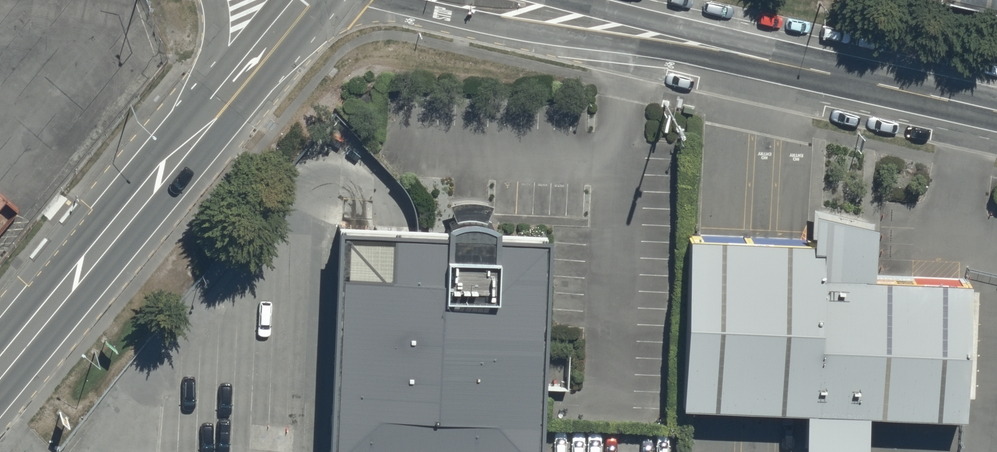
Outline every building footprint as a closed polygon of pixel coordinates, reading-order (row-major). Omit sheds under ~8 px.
[(996,12),(996,0),(940,0),(996,12)] [(961,421),(965,281),(873,278),(871,224),(807,207),(808,239),(683,236),(679,407),(802,415),(798,451),(802,451),(861,451),(863,418),(961,421)] [(332,451),(538,451),(538,400),(567,400),(568,363),(539,363),(540,234),(498,233),(498,222),(481,211),(463,212),(451,218),(451,233),(334,232),(332,451)]
